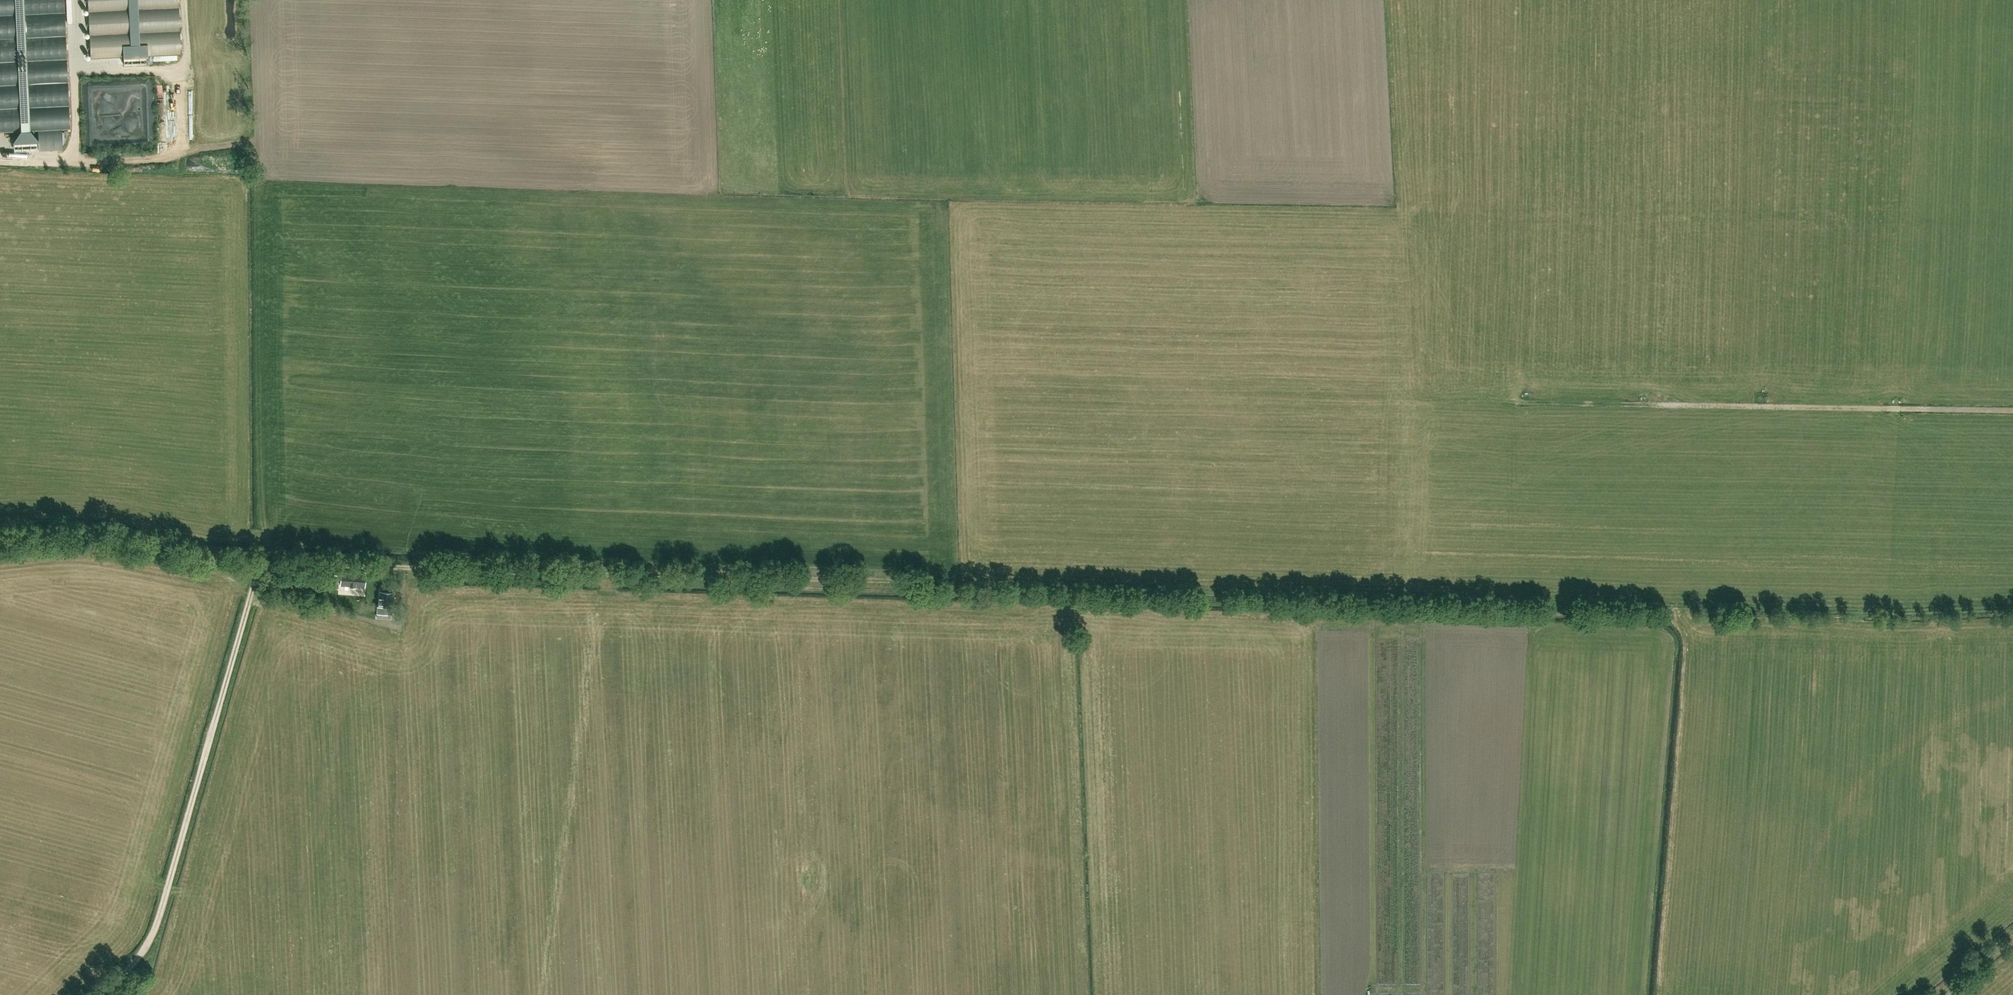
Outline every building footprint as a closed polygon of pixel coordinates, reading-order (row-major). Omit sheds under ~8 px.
[(69,118),(64,0),(0,0),(0,132),(22,131),(22,134),(30,134),(30,130),(70,129),(69,118)] [(91,59),(131,57),(131,61),(140,61),(140,65),(152,64),(151,56),(180,55),(177,0),(88,0),(91,59)] [(132,128),(131,117),(120,118),(118,113),(118,109),(111,93),(111,94),(104,94),(105,113),(105,112),(106,123),(101,125),(102,131),(111,131),(119,127),(122,132),(126,130),(132,128)] [(340,585),(364,587),(365,573),(341,571),(340,585)] [(391,606),(392,592),(379,591),(379,607),(377,607),(377,614),(390,615),(391,606)]
